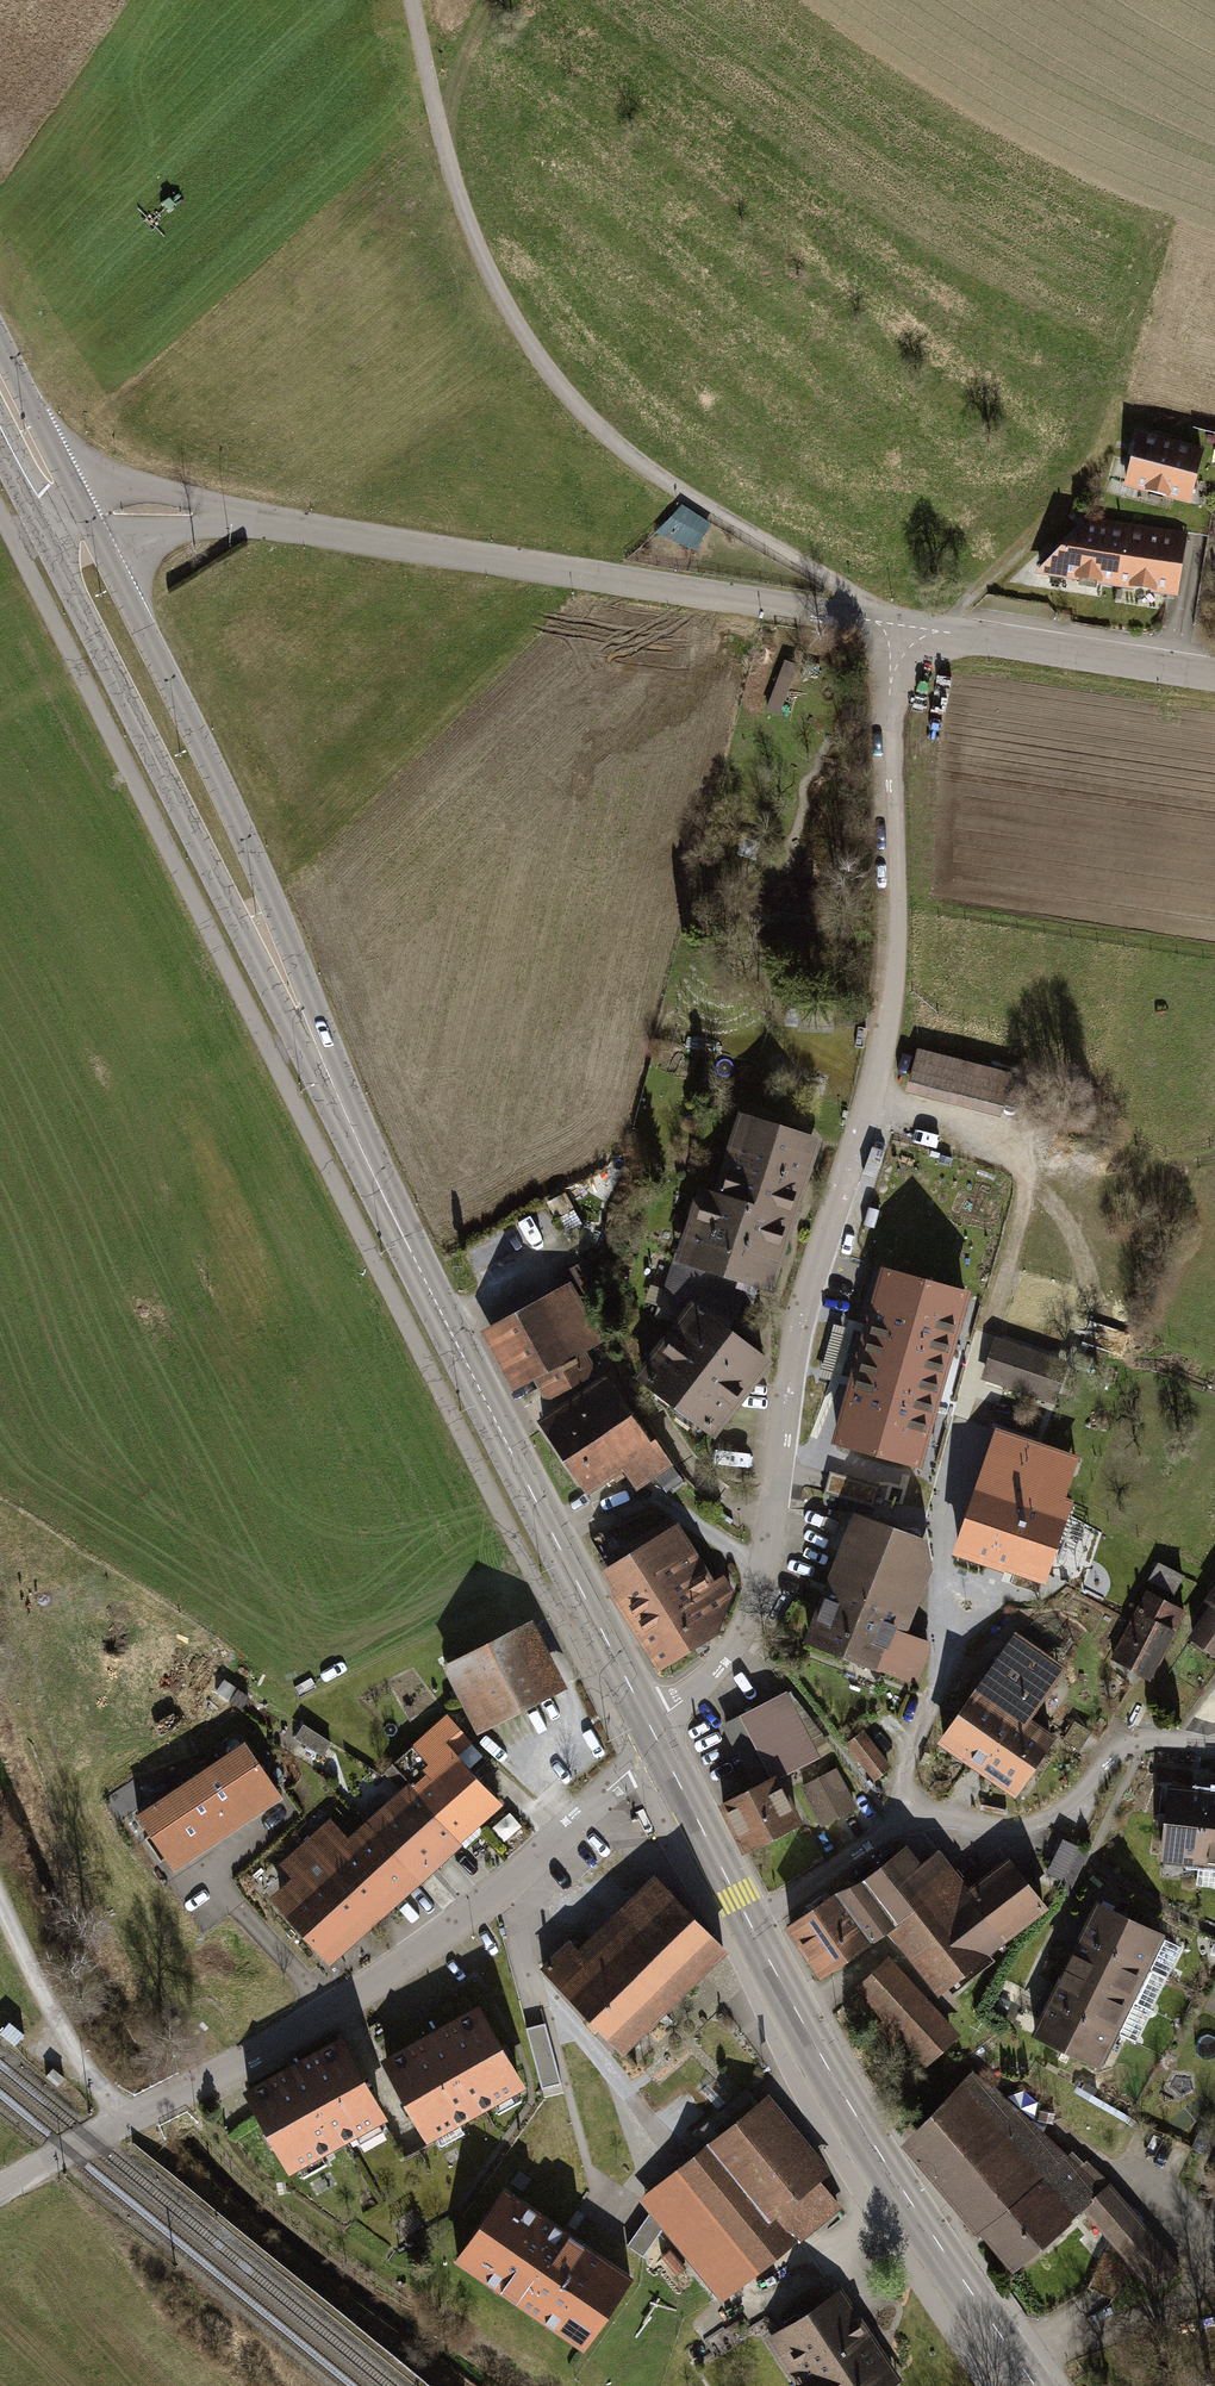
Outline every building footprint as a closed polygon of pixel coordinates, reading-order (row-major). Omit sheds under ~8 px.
[(1135,437),(1123,501),(1193,514),(1205,450),(1135,437)] [(1129,529),(1091,522),(1041,582),(1115,594),(1129,529)] [(1177,602),(1187,539),(1129,529),(1115,594),(1177,602)] [(919,1046),(906,1089),(1008,1118),(1021,1075),(919,1046)] [(725,1152),(808,1180),(825,1131),(741,1103),(725,1152)] [(788,1239),(808,1180),(725,1152),(714,1186),(698,1181),(691,1210),(788,1239)] [(691,1210),(676,1259),(774,1288),(788,1239),(691,1210)] [(883,1276),(860,1361),(948,1385),(971,1299),(883,1276)] [(478,1327),(517,1397),(604,1348),(564,1278),(478,1327)] [(634,1371),(714,1435),(749,1396),(744,1389),(768,1357),(695,1297),(634,1371)] [(1091,1319),(1084,1339),(1123,1354),(1131,1333),(1091,1319)] [(1065,1361),(999,1339),(985,1380),(1051,1402),(1065,1361)] [(924,1473),(948,1385),(860,1361),(836,1450),(924,1473)] [(538,1419),(559,1452),(632,1410),(609,1373),(538,1419)] [(559,1452),(583,1493),(623,1472),(632,1485),(666,1464),(632,1410),(559,1452)] [(996,1435),(955,1560),(1045,1590),(1073,1506),(1065,1503),(1079,1462),(996,1435)] [(877,1505),(883,1485),(836,1471),(830,1491),(877,1505)] [(860,1519),(810,1643),(914,1683),(929,1643),(901,1632),(926,1568),(921,1542),(860,1519)] [(704,1568),(677,1523),(599,1570),(627,1615),(704,1568)] [(1152,1582),(1179,1594),(1187,1575),(1160,1563),(1152,1582)] [(704,1568),(627,1615),(657,1667),(715,1629),(735,1596),(722,1576),(712,1579),(704,1568)] [(1179,1632),(1214,1651),(1214,1587),(1179,1632)] [(1117,1657),(1151,1673),(1185,1605),(1150,1589),(1117,1657)] [(441,1671),(476,1736),(566,1690),(531,1624),(441,1671)] [(1064,1666),(1015,1635),(975,1685),(1029,1719),(1064,1666)] [(1017,1792),(1053,1735),(1029,1719),(975,1685),(938,1742),(1017,1792)] [(752,1845),(800,1819),(776,1774),(809,1756),(778,1699),(713,1734),(744,1792),(728,1800),(752,1845)] [(244,1745),(135,1819),(174,1875),(282,1801),(244,1745)] [(375,1817),(427,1873),(498,1808),(446,1752),(375,1817)] [(805,1789),(823,1823),(853,1807),(835,1773),(805,1789)] [(1168,1782),(1160,1858),(1196,1862),(1204,1785),(1168,1782)] [(1196,1862),(1193,1887),(1214,1889),(1214,1787),(1204,1785),(1196,1862)] [(277,1899),(338,1965),(420,1890),(344,1808),(288,1860),(303,1876),(277,1899)] [(921,1863),(909,1846),(856,1883),(891,1934),(932,1991),(1005,1940),(941,1849),(921,1863)] [(1011,1857),(969,1885),(1005,1940),(1051,1905),(1011,1857)] [(652,1882),(551,1982),(622,2053),(724,1953),(652,1882)] [(856,1883),(795,1918),(832,1973),(891,1934),(856,1883)] [(1072,1940),(1150,1975),(1164,1945),(1086,1910),(1072,1940)] [(1058,1970),(1136,2005),(1150,1975),(1071,1940),(1058,1970)] [(956,2032),(889,1957),(855,1987),(923,2062),(956,2032)] [(1044,2001),(1122,2036),(1136,2006),(1057,1971),(1044,2001)] [(1030,2031),(1108,2067),(1122,2037),(1043,2001),(1030,2031)] [(388,2052),(432,2134),(528,2083),(484,2002),(388,2052)] [(248,2094),(293,2173),(385,2121),(340,2042),(248,2094)] [(904,2142),(1013,2263),(1085,2198),(976,2077),(904,2142)] [(827,2171),(764,2098),(660,2189),(739,2280),(828,2203),(811,2184),(827,2171)] [(633,2278),(504,2188),(452,2262),(582,2352),(633,2278)] [(799,2385),(882,2385),(897,2377),(843,2293),(769,2340),(799,2385)]
